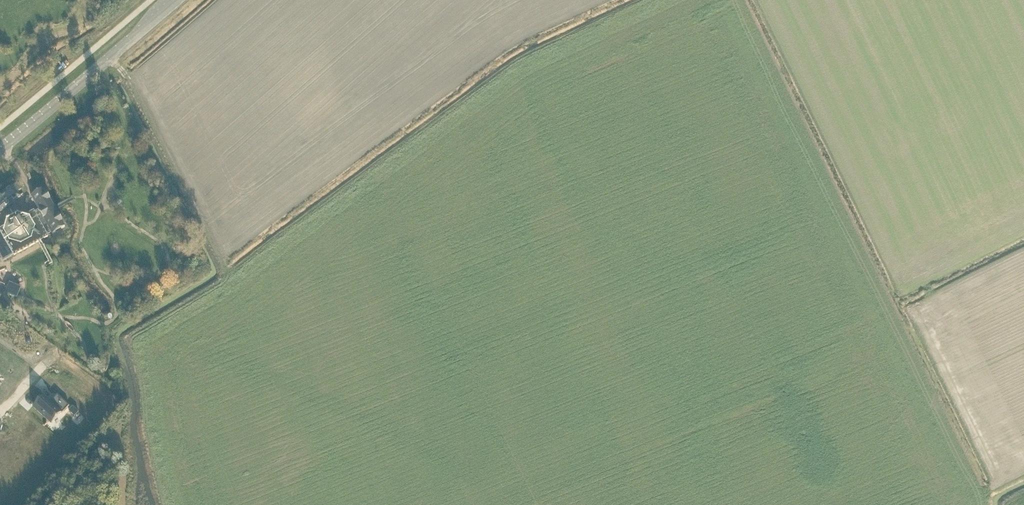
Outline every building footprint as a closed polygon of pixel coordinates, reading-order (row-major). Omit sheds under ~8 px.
[(0,195),(0,213),(21,197),(17,193),(22,189),(17,183),(12,187),(12,186),(0,195)] [(30,197),(38,211),(35,212),(34,211),(0,229),(0,256),(3,261),(65,227),(44,190),(30,197)] [(10,283),(5,294),(16,298),(20,288),(10,283)] [(44,397),(33,408),(50,424),(60,413),(61,414),(69,407),(57,396),(53,400),(54,401),(51,404),(50,403),(44,397)] [(1,494),(8,487),(0,479),(0,493),(1,494)]
